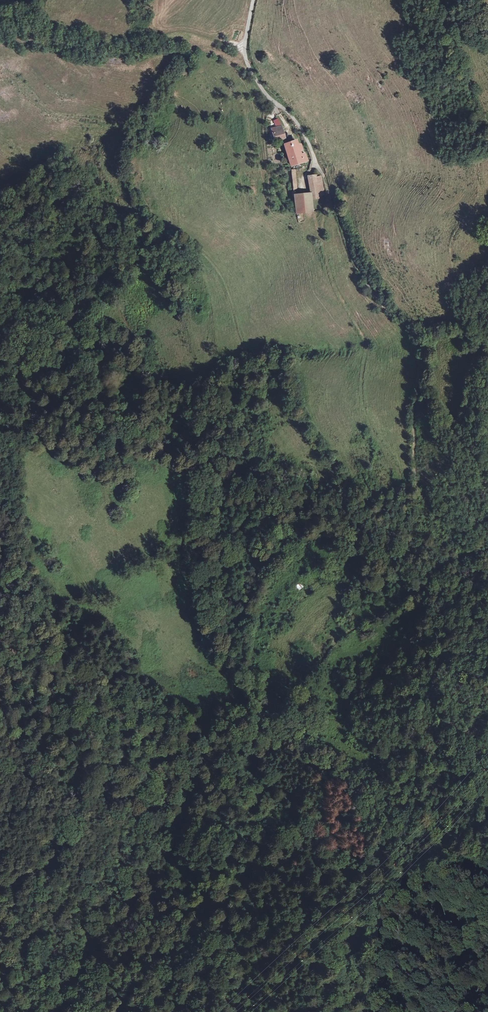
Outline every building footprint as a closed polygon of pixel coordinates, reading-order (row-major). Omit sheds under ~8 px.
[(268,139),(277,150),(284,144),(286,142),(277,132),(268,139)] [(295,165),(296,165),(306,162),(297,141),(286,146),(295,165)] [(321,191),(314,193),(314,195),(315,199),(323,198),(326,197),(323,183),(319,178),(318,178),(311,179),(312,185),(319,184),(321,191)] [(319,184),(312,185),(314,193),(321,191),(319,184)] [(314,195),(298,197),(299,214),(301,214),(317,214),(317,213),(315,199),(314,195)] [(297,591),(303,588),(301,582),(294,586),(297,591)] [(39,657),(41,647),(31,645),(28,654),(39,657)] [(348,662),(357,672),(363,666),(355,656),(348,662)]
